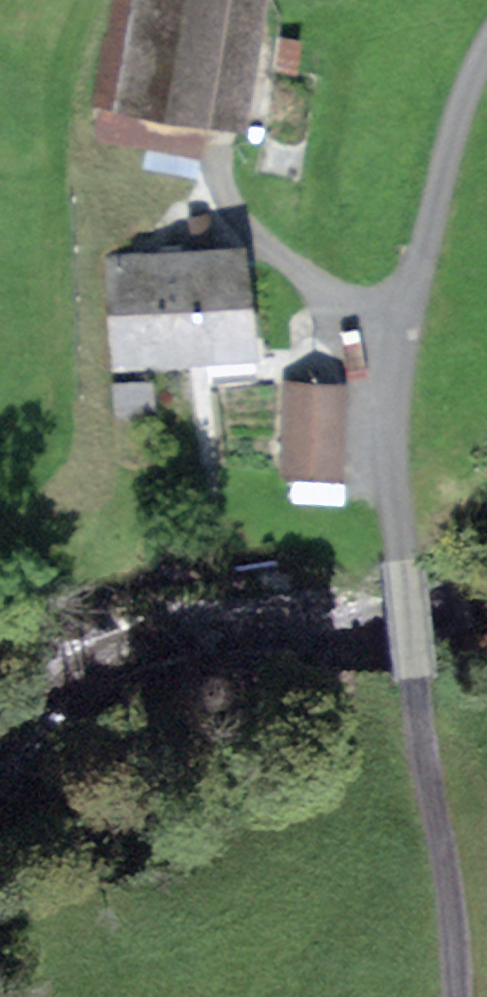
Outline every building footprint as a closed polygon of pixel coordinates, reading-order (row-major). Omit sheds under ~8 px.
[(115,106),(211,123),(233,0),(134,0),(115,106)] [(244,249),(106,260),(115,373),(253,362),(244,249)] [(116,387),(119,416),(152,413),(149,383),(116,387)] [(344,384),(281,383),(280,477),(342,478),(344,384)]
